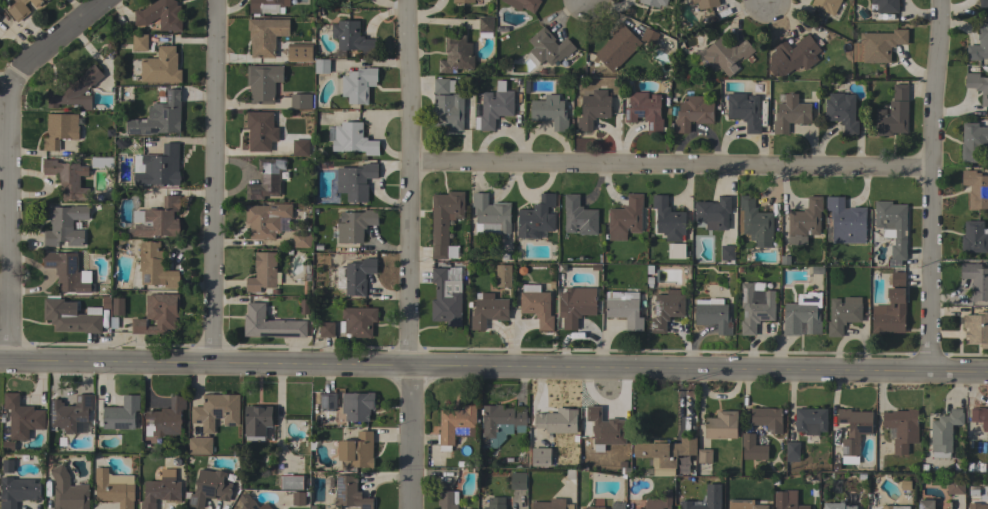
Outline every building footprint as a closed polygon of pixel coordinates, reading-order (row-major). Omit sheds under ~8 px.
[(15,2),(13,0),(29,0),(24,4),(30,12),(17,23),(6,9),(15,2)] [(35,8),(29,0),(44,0),(35,8)] [(142,10),(157,0),(174,0),(176,1),(176,5),(180,5),(180,17),(181,17),(181,31),(159,30),(159,17),(146,25),(134,25),(134,10),(142,10)] [(249,13),(249,0),(289,0),(289,6),(284,6),(284,13),(249,13)] [(518,11),(501,0),(539,0),(541,1),(533,14),(522,7),(520,11),(518,11)] [(638,2),(639,0),(667,0),(665,7),(659,5),(659,8),(638,2)] [(691,4),(690,0),(718,0),(719,5),(698,10),(697,3),(691,4)] [(811,4),(813,0),(841,0),(833,16),(811,4)] [(870,4),(870,0),(898,0),(898,13),(876,12),(877,4),(870,4)] [(478,17),(493,17),(493,32),(478,32),(478,17)] [(289,19),(289,36),(275,36),(275,58),(251,57),(251,44),(249,44),(250,39),(249,39),(249,30),(247,30),(247,19),(289,19)] [(337,39),(331,39),(331,24),(338,24),(338,20),(359,21),(359,36),(364,36),(364,39),(376,39),(376,51),(372,51),(372,59),(362,59),(362,50),(337,49),(337,39)] [(977,22),(987,23),(987,59),(981,59),(981,60),(979,60),(979,65),(976,65),(977,60),(966,60),(966,45),(979,45),(979,40),(977,40),(977,22)] [(612,36),(610,35),(622,23),(641,43),(612,72),(605,65),(601,69),(597,65),(601,61),(594,54),(612,36)] [(543,26),(555,39),(553,41),(557,45),(566,37),(576,48),(565,57),(564,56),(558,61),(557,60),(550,66),(545,59),(540,64),(539,63),(536,66),(526,55),(529,52),(529,51),(533,47),(527,40),(543,26)] [(659,34),(653,46),(639,39),(645,27),(659,34)] [(892,33),(892,29),(907,29),(907,44),(895,44),(895,47),(890,47),(890,63),(862,62),(862,61),(852,61),(853,44),(860,44),(860,33),(892,33)] [(132,34),(147,34),(147,51),(132,51),(132,34)] [(807,34),(820,51),(815,55),(818,60),(805,70),(801,65),(795,70),(794,69),(786,75),(776,61),(779,58),(772,48),(784,39),(791,49),(796,45),(795,43),(807,34)] [(471,55),(474,55),(474,69),(459,69),(458,73),(438,73),(438,60),(446,60),(446,52),(445,52),(445,35),(465,35),(465,43),(471,43),(471,55)] [(731,47),(734,44),(736,46),(745,39),(754,51),(744,59),(742,56),(738,59),(738,58),(733,63),(738,69),(728,77),(716,63),(711,67),(702,56),(706,52),(704,50),(721,36),(731,47)] [(313,44),(312,61),(287,61),(288,43),(313,44)] [(140,82),(141,58),(157,58),(157,46),(175,46),(175,53),(177,53),(176,70),(181,70),(180,82),(140,82)] [(329,73),(314,73),(315,59),(329,59),(329,73)] [(103,76),(83,92),(84,93),(82,94),(80,95),(91,95),(91,110),(78,110),(78,104),(58,104),(58,108),(47,108),(47,102),(48,102),(48,90),(53,90),(74,76),(76,79),(84,74),(83,72),(91,67),(90,66),(94,64),(103,76)] [(283,66),(283,82),(274,82),(274,104),(250,104),(250,90),(249,90),(249,85),(246,85),(247,65),(283,66)] [(342,75),(348,75),(348,71),(357,71),(357,69),(366,69),(366,68),(377,68),(377,81),(366,81),(366,87),(368,87),(368,104),(348,104),(348,96),(341,96),(342,75)] [(979,77),(987,77),(987,106),(981,106),(981,91),(975,91),(975,88),(965,88),(965,73),(979,73),(979,77)] [(463,131),(449,131),(449,126),(433,126),(434,79),(449,79),(449,80),(454,80),(454,94),(463,94),(463,131)] [(479,131),(479,129),(474,129),(474,117),(479,117),(479,115),(481,116),(482,92),(492,92),(492,96),(495,97),(495,90),(496,90),(496,80),(505,81),(505,90),(513,91),(513,104),(514,104),(514,108),(513,108),(513,116),(498,115),(498,119),(494,118),(494,131),(479,131)] [(907,133),(892,133),(892,136),(875,136),(876,109),(886,109),(886,114),(889,114),(889,101),(892,101),(893,84),(908,84),(907,133)] [(180,133),(157,133),(157,134),(126,134),(126,120),(134,120),(134,119),(146,119),(146,118),(148,118),(148,107),(152,107),(152,103),(166,103),(166,89),(180,89),(180,133)] [(607,90),(607,96),(610,96),(610,117),(595,117),(595,119),(592,119),(592,132),(577,131),(577,117),(581,117),(581,96),(592,96),(592,90),(607,90)] [(625,107),(629,107),(629,92),(647,92),(647,98),(650,98),(650,95),(660,95),(660,119),(662,119),(662,127),(665,127),(665,131),(662,131),(662,132),(647,132),(647,121),(643,120),(643,117),(636,117),(636,122),(624,122),(625,107)] [(727,93),(746,93),(746,95),(752,95),(752,93),(755,93),(755,95),(758,95),(758,119),(760,119),(760,134),(745,134),(745,121),(742,121),(742,118),(727,118),(727,93)] [(797,103),(811,103),(810,124),(793,124),(793,122),(788,122),(788,134),(772,134),(773,120),(774,120),(774,112),(777,112),(777,103),(784,103),(784,93),(797,94),(797,103)] [(854,120),(858,120),(858,135),(843,135),(843,125),(840,125),(840,121),(824,121),(825,99),(828,99),(828,93),(843,93),(843,94),(854,94),(854,120)] [(311,94),(311,109),(290,109),(290,94),(311,94)] [(530,121),(530,100),(545,100),(545,94),(558,94),(558,100),(564,100),(564,110),(566,110),(566,118),(568,118),(567,132),(552,132),(553,120),(547,120),(547,121),(530,121)] [(706,96),(706,102),(713,102),(713,123),(695,123),(695,121),(689,121),(689,133),(674,133),(674,119),(676,119),(676,111),(679,111),(679,102),(684,102),(684,96),(706,96)] [(273,112),(273,127),(278,127),(278,141),(271,141),(271,152),(249,152),(249,129),(246,129),(247,112),(273,112)] [(77,114),(77,126),(78,126),(78,139),(58,139),(58,151),(42,151),(42,147),(43,147),(43,140),(42,140),(42,137),(46,137),(47,114),(77,114)] [(378,140),(378,155),(364,155),(365,151),(332,151),(332,140),(334,140),(334,126),(341,126),(341,122),(362,122),(362,138),(367,138),(367,140),(378,140)] [(978,127),(987,127),(987,153),(981,153),(981,162),(961,162),(961,143),(962,143),(962,123),(978,123),(978,127)] [(292,140),(308,140),(308,156),(292,156),(292,140)] [(178,171),(179,171),(179,174),(180,179),(178,183),(178,185),(170,185),(170,184),(152,184),(152,185),(134,185),(134,181),(133,181),(133,176),(134,176),(134,172),(144,172),(144,164),(141,164),(142,154),(162,155),(163,143),(178,143),(178,171)] [(113,158),(113,168),(91,168),(91,158),(113,158)] [(286,159),(286,170),(281,170),(281,181),(280,181),(280,196),(264,196),(264,199),(245,199),(246,184),(260,184),(260,171),(257,171),(258,158),(286,159)] [(43,175),(43,159),(57,159),(57,162),(60,162),(60,163),(79,163),(79,167),(81,167),(81,174),(81,175),(79,175),(79,188),(89,188),(88,200),(75,200),(68,199),(68,200),(61,200),(61,188),(60,188),(60,183),(58,183),(58,173),(57,173),(57,175),(43,175)] [(337,168),(358,168),(358,165),(364,165),(364,163),(377,164),(377,178),(366,178),(366,184),(367,184),(367,202),(346,202),(347,193),(337,193),(337,168)] [(976,175),(987,176),(987,209),(978,209),(978,210),(968,210),(968,191),(970,191),(970,185),(961,185),(962,170),(976,170),(976,175)] [(432,194),(447,194),(447,191),(464,191),(464,218),(455,218),(455,220),(448,219),(448,246),(447,246),(447,259),(431,259),(432,194)] [(510,234),(508,234),(508,238),(504,238),(504,233),(501,233),(501,234),(476,234),(476,215),(474,215),(474,207),(472,207),(472,193),(487,193),(487,205),(492,205),(492,203),(510,203),(510,234)] [(554,231),(537,231),(537,239),(532,238),(517,238),(517,230),(518,230),(518,209),(533,210),(533,204),(540,204),(540,193),(555,193),(554,207),(547,207),(547,214),(555,214),(554,231)] [(565,209),(564,209),(564,194),(579,194),(579,206),(583,206),(583,209),(597,209),(597,235),(579,235),(579,228),(576,228),(576,233),(565,233),(565,209)] [(626,242),(608,241),(608,233),(608,209),(624,209),(624,206),(627,206),(627,194),(642,194),(642,207),(641,207),(641,232),(629,232),(630,228),(626,228),(626,234),(626,242)] [(128,237),(128,229),(134,229),(134,224),(132,224),(133,211),(144,211),(144,209),(150,209),(150,208),(156,208),(156,210),(162,210),(163,195),(180,196),(180,212),(173,212),(173,219),(175,219),(175,218),(178,218),(178,224),(180,228),(177,236),(168,236),(168,235),(151,236),(151,237),(128,237)] [(652,195),(667,195),(667,206),(670,206),(670,211),(685,212),(685,235),(681,235),(681,241),(665,241),(665,235),(663,235),(663,233),(656,233),(656,212),(656,209),(652,209),(652,195)] [(772,241),(771,241),(771,247),(755,247),(755,240),(750,240),(750,234),(742,234),(743,210),(739,210),(739,195),(754,195),(754,208),(757,208),(757,213),(772,213),(772,241)] [(730,213),(728,213),(728,230),(717,230),(717,228),(704,228),(704,222),(694,222),(695,201),(712,202),(712,203),(718,203),(718,196),(730,196),(730,213)] [(822,196),(822,211),(819,211),(819,235),(809,234),(807,234),(806,244),(800,244),(800,245),(794,245),(787,244),(788,211),(803,211),(803,208),(807,208),(807,196),(822,196)] [(832,243),(832,218),(830,218),(830,210),(825,210),(825,196),(844,197),(844,208),(848,208),(848,207),(865,207),(865,243),(832,243)] [(905,260),(900,260),(900,266),(889,266),(889,259),(891,259),(891,244),(893,244),(894,237),(882,237),(882,230),(882,227),(874,227),(874,201),(891,201),(891,204),(906,205),(905,260)] [(291,204),(291,218),(288,218),(288,217),(285,217),(285,219),(280,219),(280,224),(283,224),(282,230),(280,230),(280,232),(279,232),(279,233),(275,233),(275,239),(250,239),(250,223),(245,223),(245,205),(268,206),(268,204),(291,204)] [(43,230),(51,230),(51,224),(49,224),(49,220),(47,220),(47,206),(53,206),(53,207),(70,207),(70,206),(89,206),(89,220),(86,220),(77,220),(72,220),(72,230),(84,230),(84,246),(67,246),(67,241),(58,241),(58,246),(43,246),(43,230)] [(378,210),(377,225),(366,225),(366,229),(363,229),(363,243),(338,243),(338,226),(337,226),(337,218),(340,218),(341,212),(344,212),(362,212),(363,212),(364,212),(364,210),(378,210)] [(983,221),(983,233),(987,233),(987,252),(961,252),(961,236),(964,236),(964,221),(983,221)] [(292,247),(292,232),(310,232),(310,234),(312,234),(311,246),(310,246),(310,248),(292,247)] [(141,272),(140,272),(140,242),(144,242),(144,241),(160,241),(160,251),(163,251),(163,270),(178,270),(178,287),(164,287),(164,284),(141,284),(141,272)] [(683,245),(683,258),(668,257),(669,245),(683,245)] [(735,245),(735,260),(733,260),(733,264),(729,264),(730,260),(720,260),(720,245),(735,245)] [(456,246),(446,246),(446,258),(456,258),(456,246)] [(43,252),(55,252),(55,253),(77,253),(77,272),(91,272),(91,282),(91,284),(95,284),(95,292),(91,292),(91,293),(75,293),(75,292),(57,292),(57,275),(55,275),(55,268),(43,268),(43,252)] [(276,272),(280,272),(280,284),(276,284),(275,287),(265,287),(265,288),(262,288),(262,286),(260,286),(260,293),(249,293),(249,292),(245,292),(246,277),(255,278),(255,271),(254,271),(254,252),(276,252),(276,272)] [(337,267),(346,267),(346,263),(355,263),(355,260),(363,260),(363,258),(376,258),(376,273),(365,273),(365,279),(366,279),(366,296),(345,296),(345,288),(337,288),(337,267)] [(982,268),(987,268),(987,301),(970,302),(970,284),(972,284),(972,279),(961,279),(960,264),(982,263),(982,268)] [(511,287),(496,287),(496,265),(511,265),(511,287)] [(461,326),(446,326),(447,322),(431,321),(431,300),(435,300),(435,283),(431,283),(431,268),(446,268),(446,269),(450,269),(450,280),(461,280),(461,326)] [(905,272),(905,287),(891,287),(891,285),(888,285),(888,274),(891,274),(891,272),(905,272)] [(774,320),(759,320),(759,323),(756,323),(755,335),(740,335),(741,320),(743,320),(743,308),(741,308),(741,282),(753,283),(753,282),(764,282),(764,291),(775,291),(774,320)] [(540,285),(540,292),(550,292),(550,316),(553,316),(553,331),(538,330),(538,319),(535,318),(535,314),(520,313),(520,292),(522,292),(522,284),(540,285)] [(872,307),(889,307),(889,301),(888,301),(888,297),(887,297),(887,287),(904,288),(904,315),(903,315),(903,332),(884,332),(884,334),(871,334),(871,330),(872,330),(872,313),(872,307)] [(559,318),(559,292),(565,292),(565,288),(596,288),(596,315),(581,315),(581,318),(577,318),(577,330),(562,330),(562,318),(559,318)] [(667,295),(667,289),(680,290),(679,295),(684,295),(684,316),(668,316),(668,321),(666,321),(665,333),(651,333),(651,318),(654,318),(654,314),(653,314),(653,305),(654,305),(654,295),(667,295)] [(638,292),(638,317),(643,318),(642,331),(625,331),(625,318),(606,317),(606,292),(638,292)] [(783,317),(784,317),(784,303),(797,303),(797,294),(807,294),(807,292),(821,292),(821,307),(816,307),(816,313),(819,313),(819,321),(821,321),(821,334),(806,334),(806,322),(800,322),(800,335),(783,335),(783,317)] [(493,293),(493,299),(508,299),(508,320),(491,320),(491,318),(486,318),(485,330),(470,330),(471,316),(472,316),(473,308),(475,308),(475,299),(476,299),(476,293),(493,293)] [(131,333),(131,318),(145,319),(146,295),(151,295),(151,294),(179,294),(178,317),(175,317),(175,318),(176,318),(175,329),(167,329),(167,334),(131,333)] [(827,337),(827,322),(830,322),(830,298),(840,298),(840,303),(844,303),(843,297),(861,297),(861,302),(861,322),(845,322),(845,325),(842,325),(842,337),(827,337)] [(124,315),(112,315),(112,298),(124,298),(124,315)] [(44,299),(64,299),(64,308),(71,308),(71,315),(78,315),(78,307),(101,307),(101,315),(102,315),(101,333),(84,333),(84,332),(54,331),(54,325),(51,325),(51,320),(43,320),(44,299)] [(695,325),(695,304),(696,304),(696,300),(709,300),(709,299),(723,299),(723,304),(727,304),(727,314),(730,314),(730,322),(732,322),(732,335),(717,335),(717,323),(710,323),(710,325),(695,325)] [(244,314),(246,314),(247,302),(265,303),(265,320),(273,320),(273,319),(287,320),(306,321),(306,337),(287,337),(287,338),(264,337),(264,336),(244,336),(244,314)] [(377,308),(377,322),(372,322),(372,338),(350,337),(350,333),(344,333),(344,319),(342,319),(342,308),(377,308)] [(986,326),(987,326),(987,343),(985,343),(985,344),(964,344),(964,328),(962,328),(962,314),(986,314),(986,326)] [(334,323),(334,337),(319,337),(319,322),(334,323)] [(4,393),(19,393),(19,406),(33,406),(33,410),(46,410),(46,429),(32,429),(28,429),(28,440),(10,440),(10,409),(4,409),(4,393)] [(320,393),(335,393),(335,395),(336,395),(336,408),(320,408),(320,393)] [(342,393),(367,393),(374,393),(374,394),(375,394),(375,404),(374,404),(374,410),(372,410),(372,408),(369,408),(369,415),(368,415),(368,420),(369,420),(369,421),(345,421),(345,413),(342,413),(342,393)] [(76,434),(64,434),(64,428),(58,428),(58,427),(51,426),(51,399),(60,399),(60,402),(63,402),(63,406),(74,406),(74,403),(76,403),(76,394),(91,394),(91,410),(88,410),(88,421),(76,421),(76,434)] [(102,429),(103,407),(122,407),(122,395),(139,395),(139,410),(135,410),(135,414),(134,414),(134,429),(102,429)] [(173,397),(176,395),(180,397),(185,397),(185,409),(181,409),(181,412),(180,412),(179,417),(182,422),(180,427),(180,434),(164,435),(164,436),(162,436),(159,437),(156,436),(145,436),(145,426),(145,420),(144,417),(145,413),(145,411),(146,411),(148,411),(150,410),(153,412),(154,412),(154,411),(161,411),(161,408),(170,408),(170,396),(173,397)] [(239,426),(223,426),(223,418),(214,418),(214,433),(202,433),(202,423),(191,423),(191,407),(202,407),(202,395),(239,395),(239,426)] [(476,437),(454,437),(454,445),(451,445),(451,451),(439,451),(439,445),(438,445),(438,432),(440,432),(440,410),(463,410),(463,405),(476,405),(476,437)] [(505,434),(505,438),(496,448),(482,448),(483,405),(496,405),(503,405),(503,408),(514,408),(514,412),(526,412),(525,433),(516,432),(516,427),(513,427),(513,434),(505,434)] [(273,406),(272,427),(268,427),(267,439),(265,439),(265,436),(264,436),(264,441),(245,440),(245,436),(244,436),(245,406),(273,406)] [(625,444),(593,445),(593,435),(592,435),(592,432),(591,432),(591,426),(593,426),(593,421),(586,421),(586,406),(601,406),(601,423),(608,423),(608,419),(618,419),(618,420),(625,420),(625,444)] [(556,413),(557,407),(569,408),(569,409),(577,409),(577,415),(576,415),(576,433),(546,433),(546,428),(534,428),(534,412),(556,413)] [(985,408),(987,408),(987,410),(987,437),(987,432),(982,432),(982,429),(981,429),(981,425),(982,425),(982,422),(970,422),(970,408),(973,408),(973,407),(985,408)] [(782,408),(782,433),(770,433),(770,430),(766,430),(766,425),(751,425),(751,408),(782,408)] [(827,409),(826,431),(819,431),(819,435),(805,435),(805,431),(795,431),(795,425),(793,425),(793,421),(795,421),(795,408),(827,409)] [(961,408),(961,412),(963,412),(963,424),(952,424),(952,458),(932,458),(932,452),(931,452),(931,445),(931,420),(938,420),(938,416),(948,416),(948,412),(950,412),(950,408),(961,408)] [(872,434),(859,434),(859,437),(861,437),(861,440),(859,440),(859,456),(841,456),(841,446),(840,446),(840,443),(841,443),(841,438),(847,438),(848,432),(848,424),(838,424),(838,423),(837,423),(837,409),(850,409),(850,411),(872,412),(872,434)] [(894,439),(894,429),(888,429),(888,427),(882,427),(882,412),(891,412),(891,411),(907,411),(907,409),(917,409),(917,425),(918,425),(918,443),(907,443),(907,455),(893,455),(893,439),(894,439)] [(716,418),(716,411),(719,411),(737,411),(736,438),(730,438),(730,440),(726,440),(726,438),(704,438),(705,417),(716,418)] [(372,458),(373,458),(372,461),(373,461),(373,465),(373,468),(369,468),(369,467),(348,467),(348,469),(341,469),(341,460),(338,460),(338,440),(357,440),(357,431),(372,431),(372,458)] [(743,459),(743,447),(741,447),(742,433),(755,433),(754,445),(768,445),(767,460),(743,459)] [(212,437),(212,452),(210,452),(210,454),(188,454),(188,438),(190,438),(190,437),(212,437)] [(658,468),(658,458),(633,457),(634,439),(665,440),(665,443),(669,443),(669,444),(680,444),(680,438),(696,438),(696,454),(693,454),(693,456),(683,455),(676,455),(676,468),(658,468)] [(799,461),(786,461),(786,442),(799,442),(799,461)] [(550,448),(550,466),(531,466),(531,448),(550,448)] [(712,449),(712,463),(698,463),(698,449),(712,449)] [(184,462),(187,456),(194,459),(190,465),(184,462)] [(673,469),(656,469),(656,458),(652,458),(652,476),(673,475),(673,469)] [(13,459),(13,473),(2,473),(2,459),(13,459)] [(89,488),(89,508),(76,508),(54,508),(54,488),(55,488),(55,483),(50,473),(50,470),(62,463),(69,476),(69,486),(75,486),(75,484),(88,484),(88,488),(89,488)] [(977,463),(985,463),(986,472),(978,472),(977,463)] [(681,476),(681,464),(694,464),(694,476),(681,476)] [(133,500),(132,508),(119,508),(119,501),(112,501),(112,500),(96,500),(96,485),(95,485),(95,482),(95,468),(108,468),(108,483),(121,483),(121,476),(133,476),(133,483),(134,483),(134,500),(133,500)] [(214,472),(215,470),(217,471),(220,470),(224,472),(227,473),(226,478),(223,477),(222,482),(232,483),(228,502),(219,500),(219,496),(214,495),(214,499),(205,497),(203,508),(200,508),(197,508),(194,507),(187,506),(190,493),(193,494),(194,491),(195,491),(196,486),(195,481),(197,478),(199,469),(214,472)] [(156,498),(155,508),(140,508),(140,501),(143,501),(143,496),(144,496),(145,481),(160,481),(161,470),(175,470),(175,481),(180,481),(180,501),(176,501),(176,500),(159,500),(159,498),(156,498)] [(565,470),(575,470),(575,479),(566,480),(565,470)] [(526,472),(526,489),(510,489),(510,472),(526,472)] [(302,476),(302,490),(280,489),(280,475),(302,476)] [(372,498),(372,508),(354,508),(354,506),(334,505),(335,490),(336,490),(336,475),(355,475),(355,476),(357,476),(356,490),(359,490),(359,498),(372,498)] [(16,501),(16,508),(0,508),(0,501),(1,501),(1,500),(0,500),(0,493),(2,493),(2,484),(0,484),(0,477),(13,477),(13,479),(34,479),(34,483),(40,483),(40,495),(41,495),(41,500),(21,500),(21,501),(16,501)] [(964,479),(964,494),(946,494),(946,479),(964,479)] [(900,481),(910,481),(910,491),(900,491),(900,481)] [(458,491),(458,508),(440,508),(440,506),(437,506),(438,490),(453,491),(458,491)] [(809,505),(809,508),(775,508),(775,507),(774,507),(774,491),(786,491),(786,490),(796,490),(796,505),(809,505)] [(979,499),(987,499),(987,508),(968,508),(968,495),(969,495),(969,490),(978,490),(978,495),(979,495),(979,499)] [(292,492),(304,492),(304,491),(309,491),(309,496),(305,496),(305,505),(292,505),(292,492)] [(670,505),(670,508),(644,508),(644,502),(645,502),(645,499),(661,499),(661,491),(671,491),(671,505),(670,505)] [(266,502),(272,508),(240,508),(241,508),(242,505),(238,498),(240,497),(241,493),(244,493),(246,492),(252,499),(259,507),(266,502)] [(504,497),(504,508),(484,508),(484,507),(488,507),(488,497),(504,497)] [(896,498),(908,497),(908,504),(896,505),(896,498)] [(573,504),(573,508),(531,508),(531,502),(549,502),(549,498),(565,498),(565,504),(573,504)] [(725,500),(726,508),(766,508),(766,505),(752,505),(752,499),(725,500)] [(707,501),(707,508),(680,508),(680,507),(680,501),(691,501),(691,500),(707,501)] [(934,500),(933,508),(918,508),(918,500),(934,500)]
